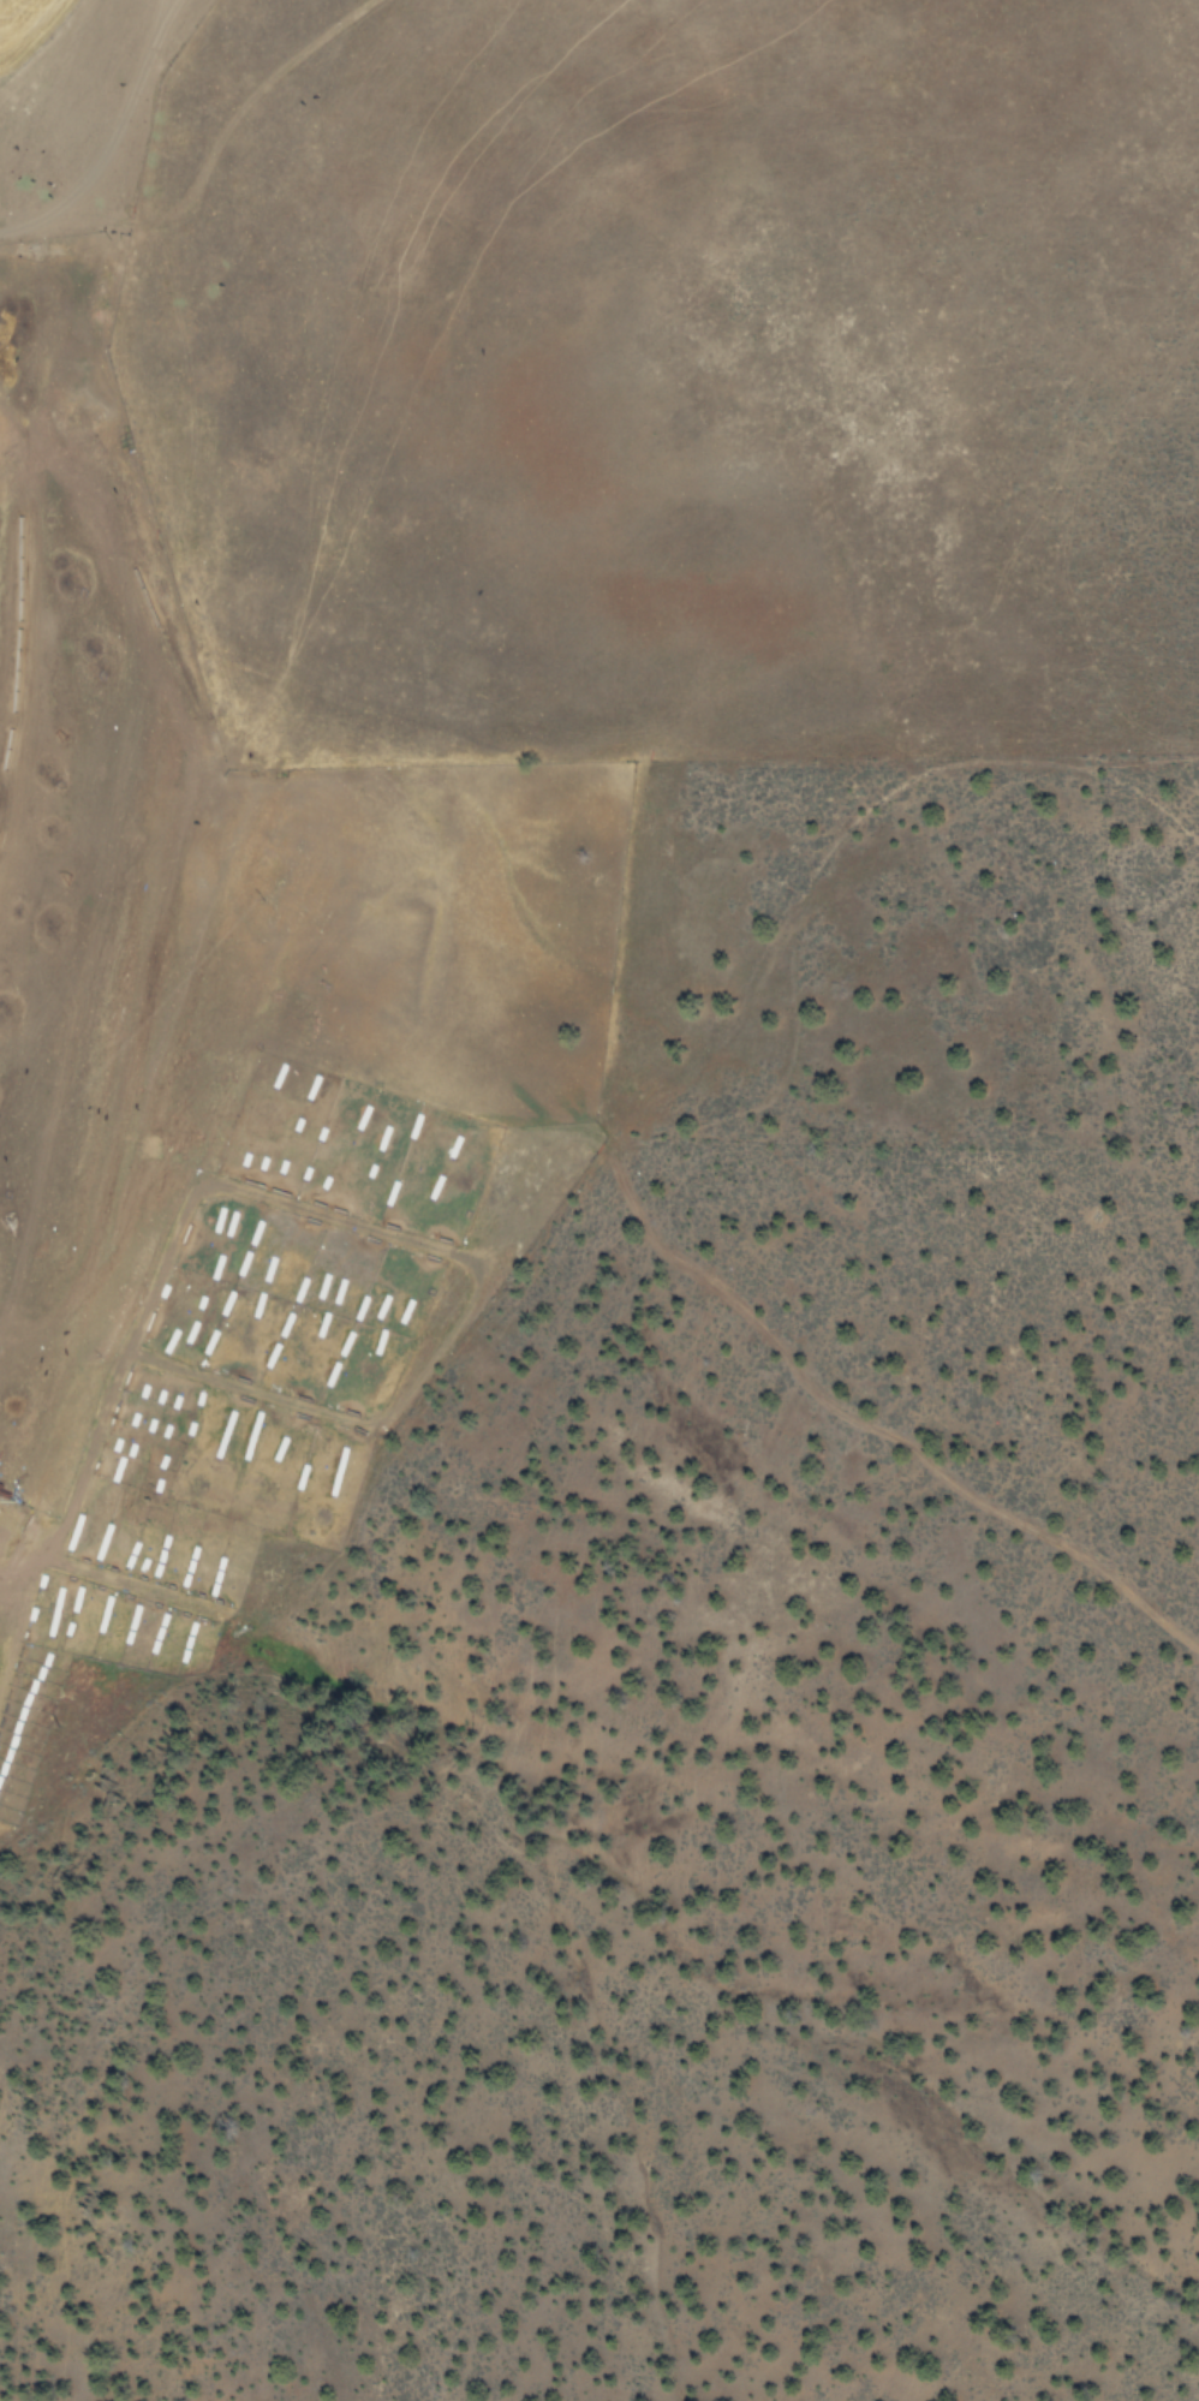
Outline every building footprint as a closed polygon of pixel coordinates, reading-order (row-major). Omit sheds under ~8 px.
[(213,1234),(223,1238),(223,1237),(232,1239),(239,1216),(220,1211),(213,1234)] [(278,1262),(272,1260),(263,1283),(269,1285),(278,1262)] [(310,1284),(304,1280),(293,1302),(299,1305),(310,1284)] [(333,1305),(338,1307),(347,1285),(342,1283),(333,1305)] [(392,1300),(386,1297),(376,1320),(382,1323),(392,1300)] [(355,1321),(361,1323),(367,1306),(361,1303),(355,1321)] [(296,1319),(290,1315),(278,1337),(284,1341),(296,1319)] [(356,1338),(349,1335),(338,1357),(345,1360),(356,1338)] [(281,1348),(274,1346),(266,1368),(272,1370),(281,1348)] [(342,1368),(335,1365),(326,1387),(333,1390),(342,1368)] [(100,1563),(114,1530),(107,1527),(94,1560),(100,1563)] [(194,1569),(189,1566),(185,1574),(191,1577),(194,1569)] [(143,1611),(136,1609),(124,1647),(131,1649),(143,1611)] [(198,1628),(192,1627),(181,1665),(187,1666),(198,1628)]
